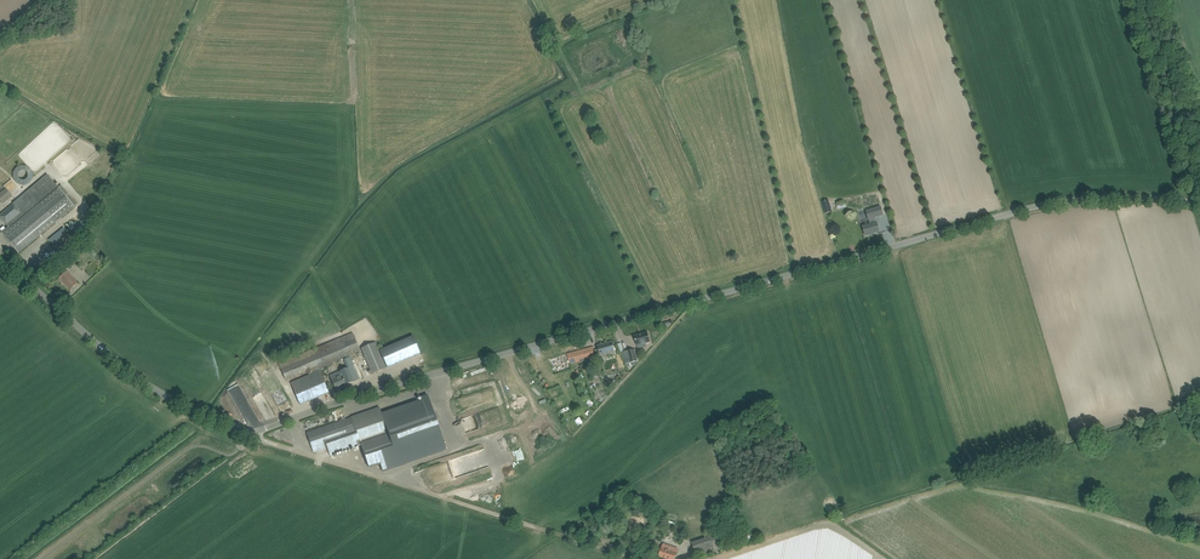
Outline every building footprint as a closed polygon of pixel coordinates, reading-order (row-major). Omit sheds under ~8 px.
[(18,254),(74,207),(48,175),(0,215),(0,217),(3,221),(6,219),(8,222),(6,224),(8,227),(1,233),(18,254)] [(830,198),(839,196),(836,184),(826,187),(830,198)] [(12,196),(6,188),(0,193),(0,201),(3,204),(12,196)] [(828,200),(822,202),(825,214),(832,212),(828,200)] [(870,224),(863,226),(865,236),(879,232),(877,222),(876,223),(875,218),(883,215),(880,207),(866,211),(868,220),(869,220),(870,224)] [(72,257),(76,262),(84,255),(80,250),(72,257)] [(62,265),(67,270),(74,264),(69,259),(62,265)] [(59,279),(71,291),(78,283),(67,271),(59,279)] [(284,362),(279,364),(285,380),(307,370),(309,374),(318,370),(319,371),(291,383),(300,405),(329,393),(320,373),(322,372),(321,369),(332,365),(331,363),(360,351),(352,332),(284,362)] [(646,347),(646,344),(650,343),(648,332),(634,336),(637,346),(638,346),(638,349),(646,347)] [(388,347),(395,364),(421,353),(413,336),(388,347)] [(376,342),(361,349),(372,374),(395,364),(388,347),(380,351),(376,342)] [(612,342),(598,346),(600,356),(615,352),(612,342)] [(592,348),(567,354),(570,364),(595,357),(592,348)] [(621,353),(628,367),(638,364),(637,361),(634,350),(627,351),(621,353)] [(336,390),(359,379),(349,357),(344,360),(347,368),(330,376),(336,390)] [(316,430),(306,433),(313,452),(322,449),(327,447),(330,456),(361,445),(369,467),(380,464),(382,471),(446,450),(427,395),(421,398),(422,401),(382,415),(379,408),(352,417),(346,419),(345,417),(341,419),(342,421),(316,430)] [(716,536),(692,544),(697,558),(721,551),(716,536)] [(663,544),(659,557),(666,558),(675,558),(678,549),(663,544)]
